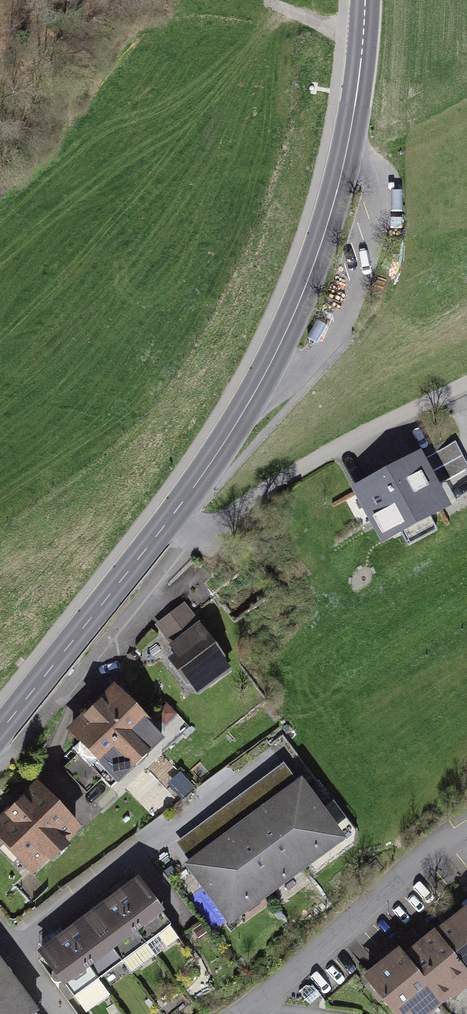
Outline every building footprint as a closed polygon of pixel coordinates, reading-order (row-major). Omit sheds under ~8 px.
[(380,544),(450,507),(420,448),(349,485),(380,544)] [(199,693),(232,670),(186,604),(153,627),(199,693)] [(119,784),(167,738),(115,684),(67,729),(119,784)] [(227,925),(348,839),(304,777),(294,784),(281,765),(173,842),(187,862),(184,865),(227,925)] [(82,827),(41,786),(0,826),(0,840),(34,874),(82,827)] [(107,897),(144,945),(167,928),(130,879),(107,897)] [(84,914),(121,962),(144,945),(107,897),(84,914)] [(363,974),(393,1013),(428,1013),(451,996),(453,999),(466,988),(466,906),(466,905),(435,928),(434,928),(404,951),(400,946),(363,974)] [(61,931),(98,980),(121,962),(84,914),(61,931)] [(38,949),(75,997),(98,980),(61,931),(38,949)] [(1,960),(0,961),(0,997),(18,984),(1,960)] [(18,984),(0,997),(0,1013),(26,1013),(35,1007),(18,984)]
